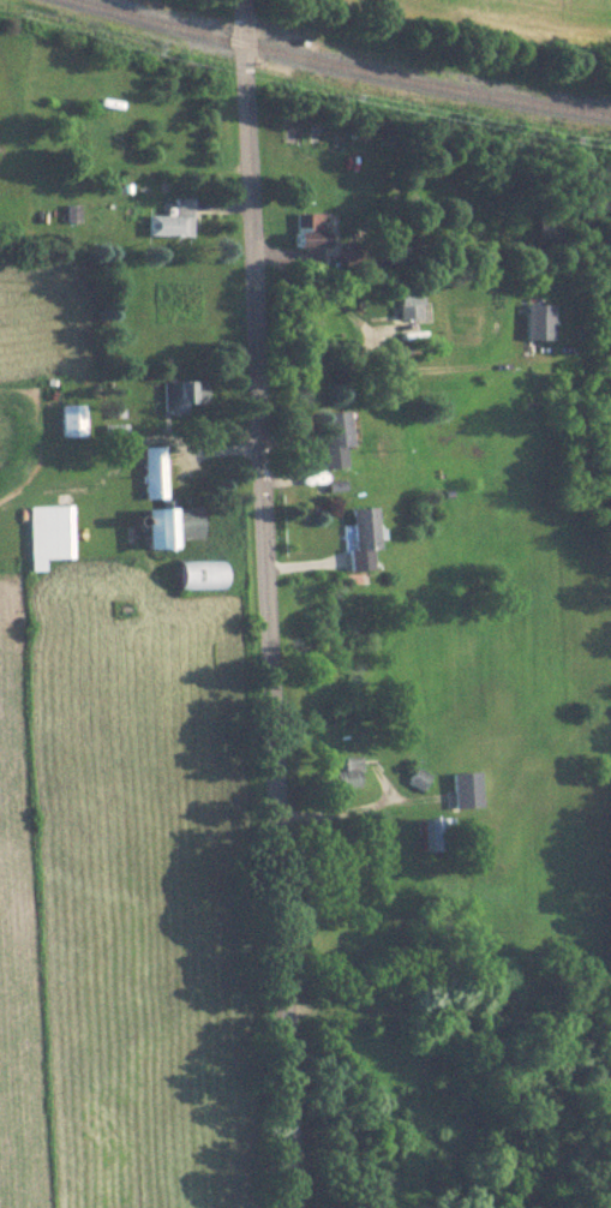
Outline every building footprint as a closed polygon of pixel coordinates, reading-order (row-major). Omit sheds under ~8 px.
[(171,215),(146,215),(146,237),(190,237),(190,198),(171,198),(171,215)] [(322,213),(292,213),(292,247),(322,247),(322,213)] [(417,291),(396,291),(396,319),(417,319),(417,291)] [(552,305),(526,305),(526,340),(552,340),(552,305)] [(162,380),(162,412),(184,412),(184,403),(203,403),(203,380),(162,380)] [(82,404),(58,404),(58,437),(82,437),(82,404)] [(343,466),(343,446),(349,446),(347,412),(320,413),(322,467),(343,466)] [(141,498),(164,498),(164,446),(141,446),(141,498)] [(69,505),(27,506),(28,571),(43,571),(43,559),(70,558),(69,505)] [(175,539),(200,538),(200,507),(144,507),(145,548),(175,547),(175,539)] [(373,507),(346,507),(347,569),(368,568),(368,549),(374,549),(373,507)] [(221,591),(221,560),(177,560),(177,591),(221,591)] [(359,757),(328,757),(328,787),(359,787),(359,757)] [(420,791),(427,779),(414,771),(407,783),(420,791)] [(452,808),(479,808),(479,773),(452,773),(452,808)] [(451,817),(421,817),(421,851),(451,851),(451,817)]
